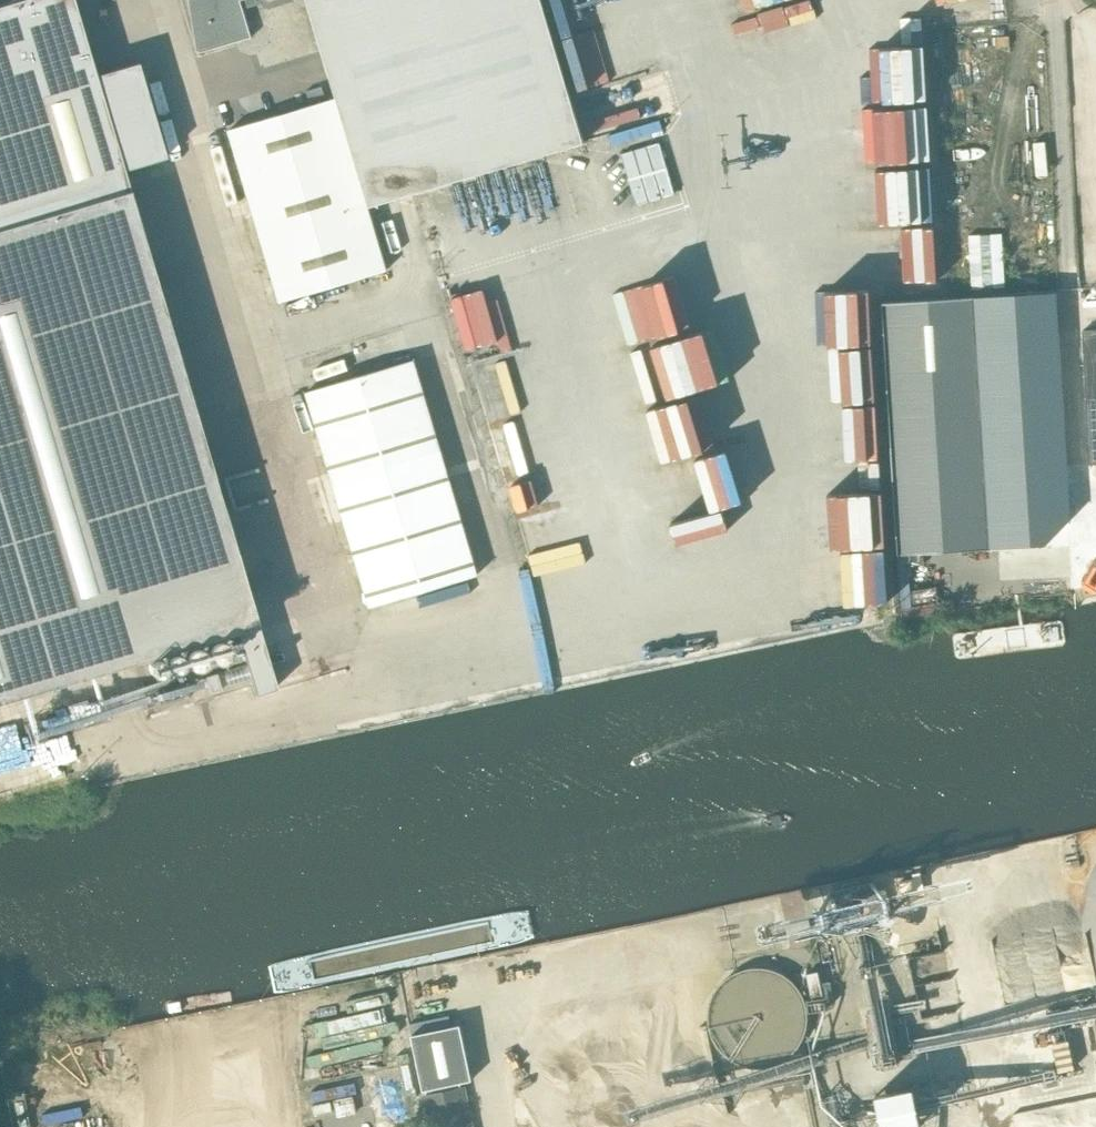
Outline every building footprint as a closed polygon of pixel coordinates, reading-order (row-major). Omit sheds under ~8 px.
[(237,629),(256,693),(278,686),(124,168),(166,155),(137,61),(95,73),(73,0),(9,0),(0,3),(0,698),(237,629)] [(198,51),(201,50),(201,51),(252,36),(244,9),(260,3),(258,0),(190,0),(198,51)] [(369,206),(585,141),(543,0),(309,0),(338,96),(229,129),(281,301),(388,269),(369,206)] [(903,42),(922,42),(921,16),(902,16),(903,42)] [(943,104),(900,105),(902,168),(914,167),(915,184),(908,185),(909,206),(896,206),(897,218),(940,216),(938,164),(945,163),(943,104)] [(661,142),(622,154),(638,205),(676,194),(661,142)] [(883,219),(883,208),(861,209),(861,219),(883,219)] [(974,287),(1009,286),(1007,231),(972,232),(974,287)] [(680,337),(669,283),(600,298),(611,351),(680,337)] [(458,297),(474,347),(512,335),(495,284),(458,297)] [(1072,518),(1058,292),(884,304),(899,552),(1046,544),(1072,518)] [(1083,330),(1090,463),(1095,463),(1095,329),(1083,330)] [(501,352),(470,359),(482,412),(513,405),(501,352)] [(371,605),(478,574),(414,359),(307,391),(371,605)] [(245,667),(216,671),(218,684),(247,680),(245,667)] [(914,877),(900,880),(903,896),(926,891),(921,871),(913,873),(914,877)] [(802,1004),(802,1003),(801,993),(798,984),(793,974),(787,967),(779,961),(770,955),(760,952),(749,951),(740,952),(729,955),(720,961),(712,967),(706,974),(701,985),(698,995),(697,1004),(698,1013),(701,1022),(706,1033),(712,1040),(719,1046),(729,1052),(740,1055),(747,1056),(756,1055),(767,1052),(776,1048),(784,1042),(793,1033),(798,1024),(801,1013),(802,1004)] [(819,971),(808,974),(813,999),(824,997),(819,971)] [(460,1025),(413,1035),(424,1088),(471,1078),(460,1025)] [(1068,1039),(1053,1044),(1058,1070),(1075,1067),(1068,1039)] [(874,1093),(881,1126),(913,1126),(923,1125),(915,1085),(874,1093)] [(426,1099),(432,1126),(473,1126),(465,1090),(463,1091),(464,1093),(428,1101),(428,1098),(426,1099)]
